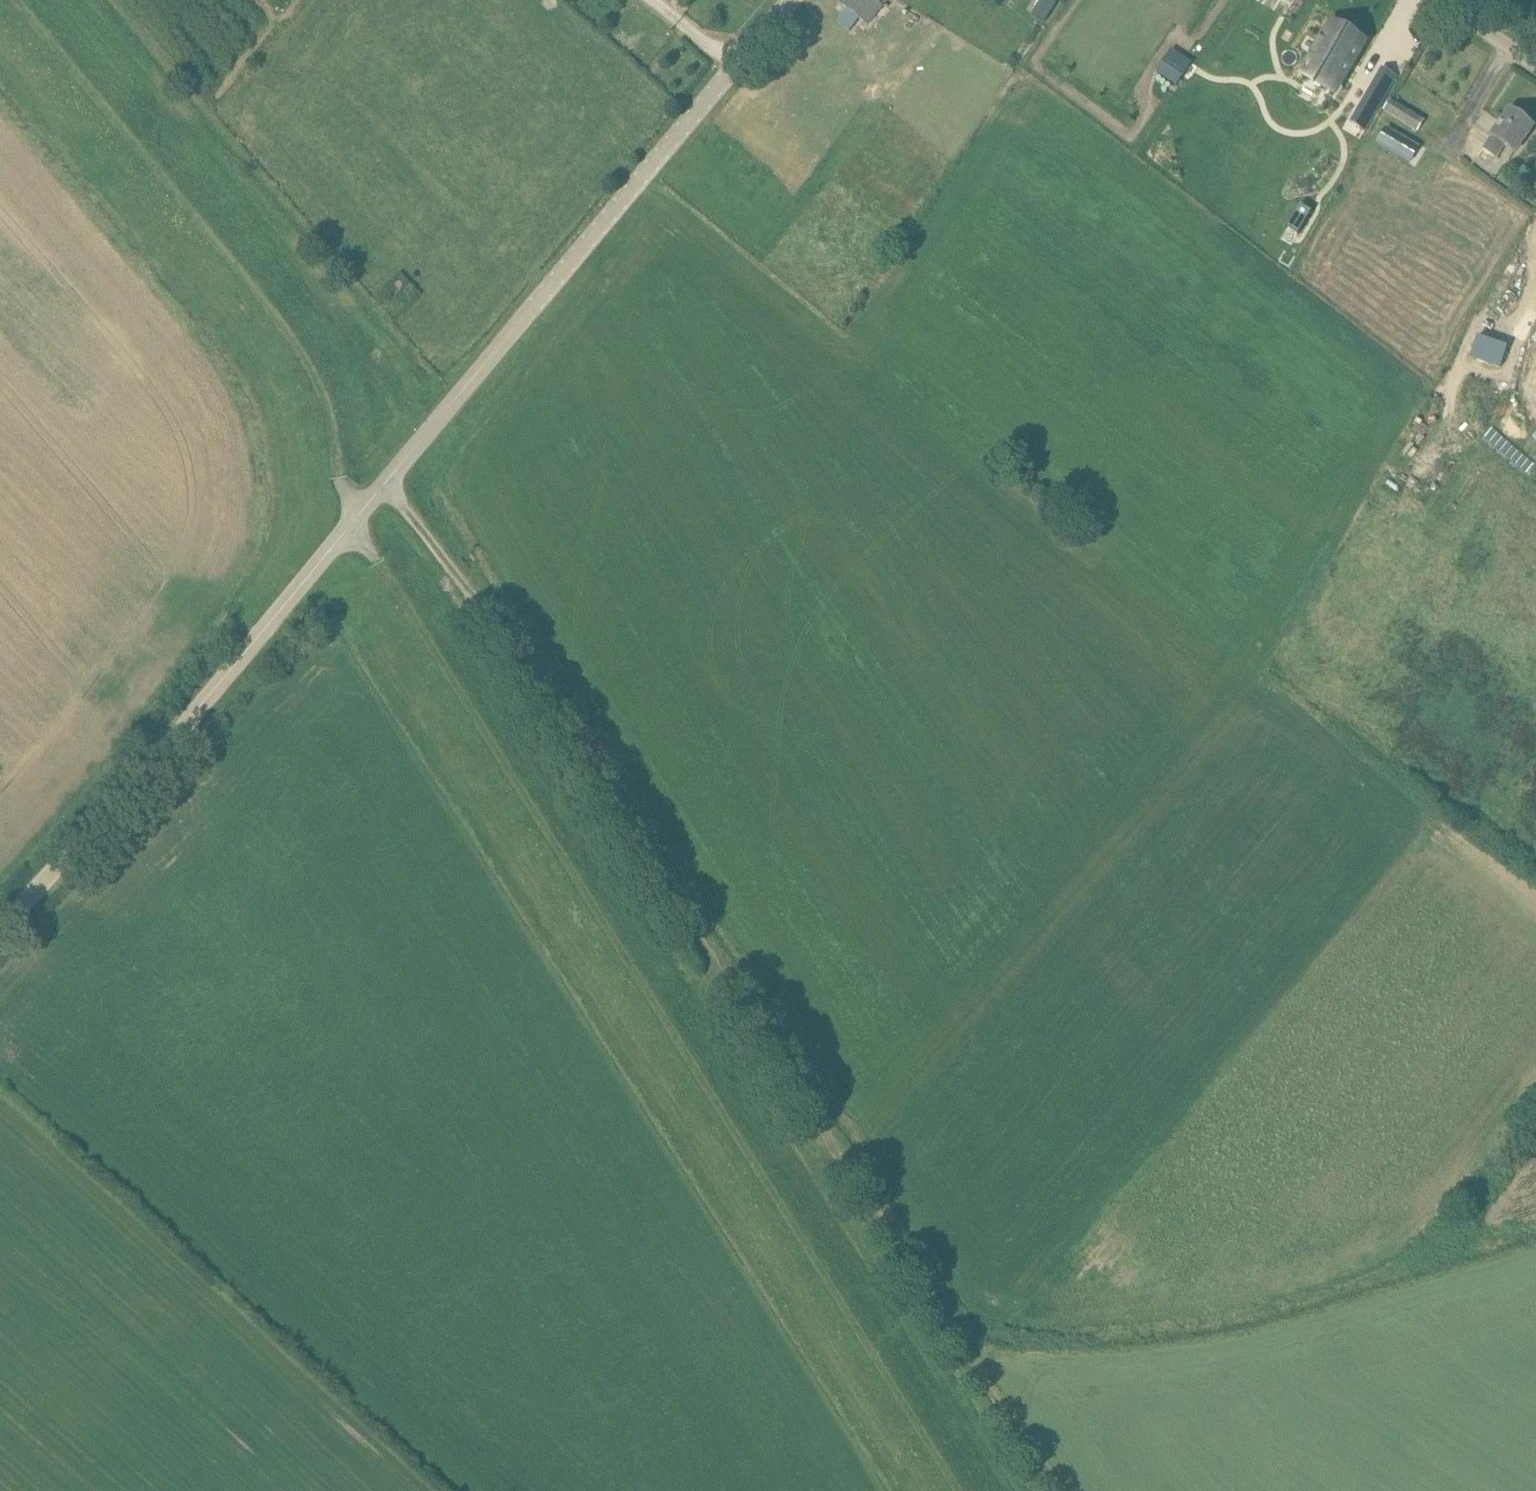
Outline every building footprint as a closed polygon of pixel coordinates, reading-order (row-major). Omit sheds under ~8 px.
[(839,3),(868,24),(888,0),(841,0),(839,3)] [(1056,0),(1041,0),(1036,15),(1049,20),(1056,0)] [(1327,93),(1358,43),(1327,22),(1294,73),(1327,93)] [(1351,122),(1365,130),(1396,76),(1383,68),(1351,122)] [(1385,110),(1418,130),(1425,119),(1392,99),(1385,110)] [(1514,153),(1534,126),(1511,109),(1482,149),(1496,159),(1505,146),(1514,153)] [(1386,128),(1378,142),(1404,157),(1412,143),(1386,128)] [(1435,397),(1504,432),(1535,369),(1535,248),(1515,238),(1435,397)]
